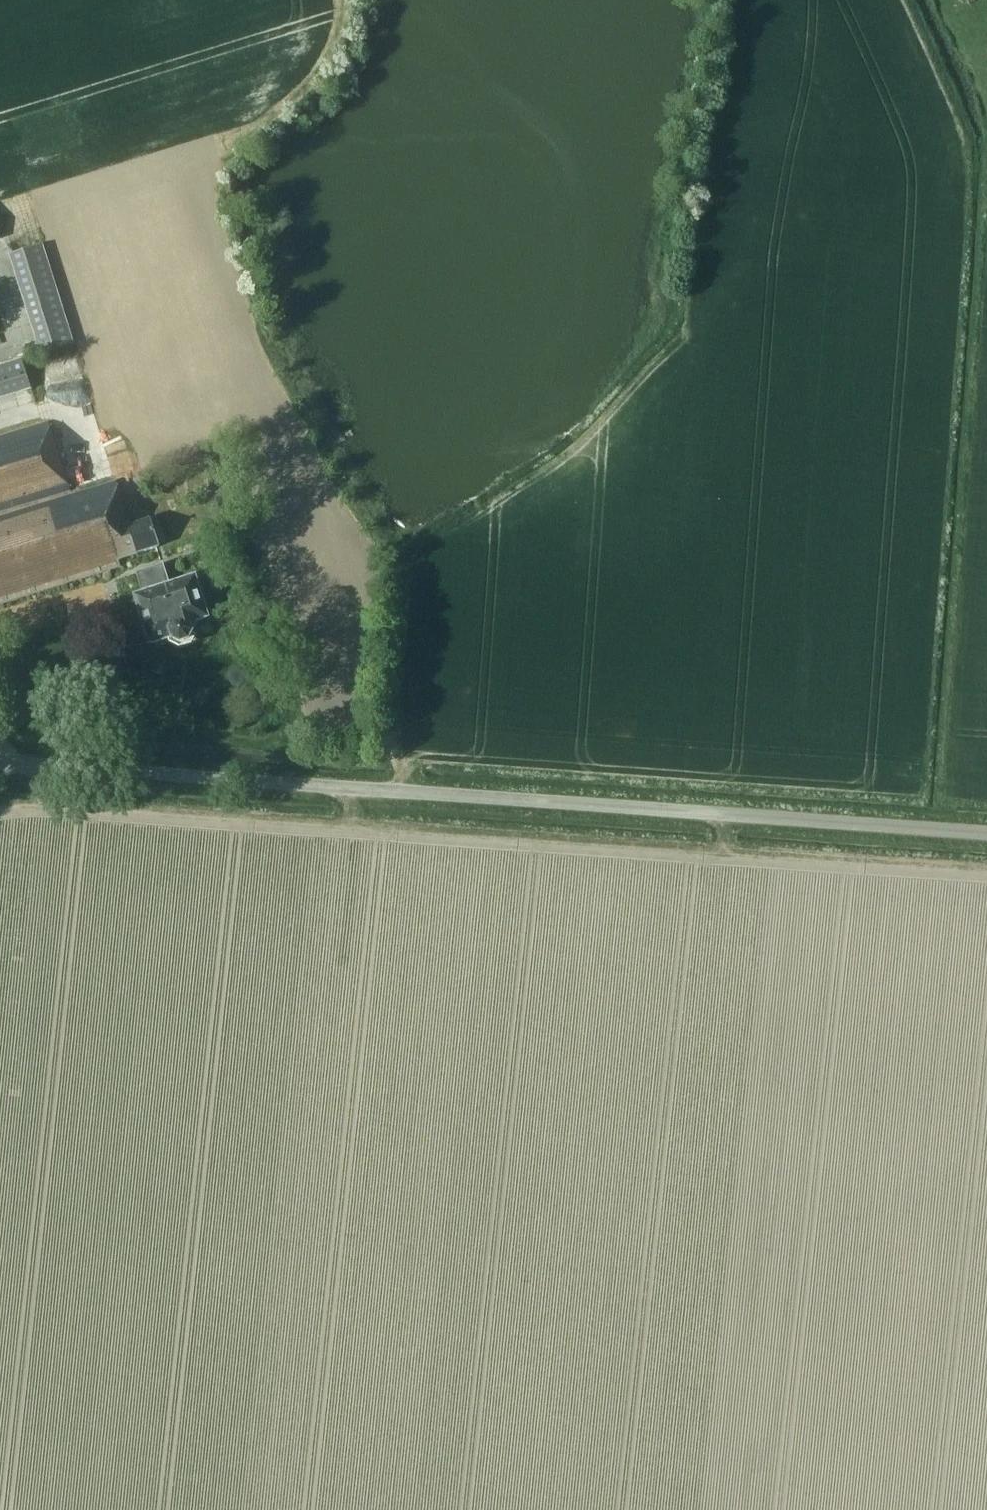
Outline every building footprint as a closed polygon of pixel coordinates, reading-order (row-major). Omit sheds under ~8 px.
[(10,255),(40,354),(74,343),(43,245),(10,255)] [(0,365),(0,399),(32,389),(22,358),(0,365)] [(70,490),(49,421),(0,436),(0,511),(70,490)] [(116,482),(0,517),(0,603),(118,567),(116,560),(158,547),(150,520),(129,526),(116,482)] [(137,574),(143,593),(136,596),(151,644),(167,639),(179,647),(191,643),(195,636),(191,624),(208,619),(195,577),(168,586),(162,566),(137,574)]
